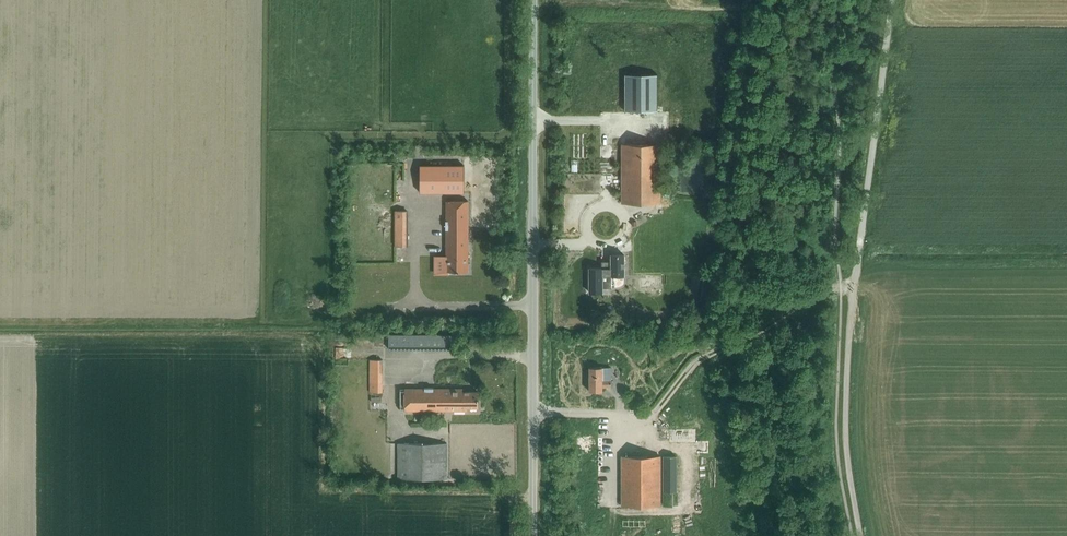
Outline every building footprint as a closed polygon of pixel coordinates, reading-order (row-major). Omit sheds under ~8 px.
[(657,111),(657,74),(624,74),(624,111),(657,111)] [(621,203),(660,203),(660,145),(621,145),(621,203)] [(464,193),(464,165),(448,165),(448,162),(437,162),(437,165),(419,165),(419,193),(464,193)] [(467,272),(468,201),(446,201),(446,272),(467,272)] [(407,211),(394,211),(394,244),(407,244),(407,211)] [(588,292),(602,292),(602,288),(610,288),(610,276),(623,276),(623,255),(610,255),(610,261),(601,262),(601,268),(588,268),(588,292)] [(454,350),(454,335),(375,335),(375,347),(388,347),(388,349),(454,350)] [(382,393),(382,359),(370,359),(370,392),(382,393)] [(601,387),(610,387),(610,368),(601,368),(588,368),(589,392),(601,392),(601,387)] [(478,408),(478,392),(462,392),(462,389),(404,389),(404,411),(467,411),(467,408),(478,408)] [(397,478),(447,478),(447,444),(397,443),(397,478)] [(660,505),(660,457),(621,457),(621,505),(660,505)]
